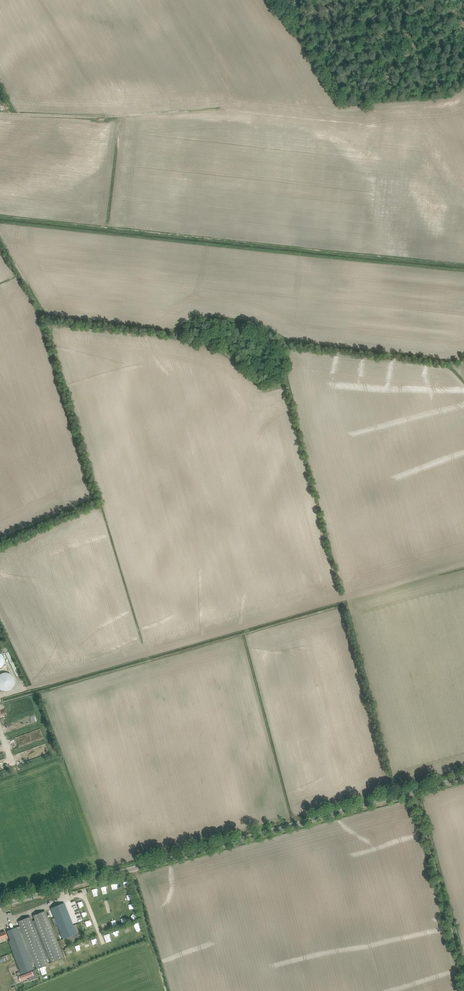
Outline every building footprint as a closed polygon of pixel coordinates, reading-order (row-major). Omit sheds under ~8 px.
[(0,689),(1,690),(2,690),(3,691),(4,691),(5,691),(6,691),(7,691),(8,690),(9,690),(10,690),(10,689),(11,689),(12,688),(13,687),(13,686),(14,685),(14,684),(14,683),(14,682),(14,681),(14,680),(14,679),(14,678),(13,677),(13,676),(12,675),(11,675),(11,674),(10,674),(9,673),(8,673),(7,673),(6,672),(5,672),(4,672),(4,673),(3,673),(2,673),(1,673),(1,674),(0,674),(0,689)] [(62,939),(66,938),(67,942),(76,938),(74,934),(76,934),(64,903),(50,909),(54,918),(52,919),(55,926),(57,925),(62,939)] [(64,958),(45,911),(33,915),(35,920),(32,921),(30,916),(18,921),(20,926),(7,931),(11,940),(9,941),(22,974),(34,969),(32,964),(35,963),(37,968),(49,963),(47,959),(50,957),(51,962),(64,958)] [(20,980),(22,980),(28,978),(30,981),(37,978),(36,975),(35,971),(21,976),(19,976),(20,980)]
